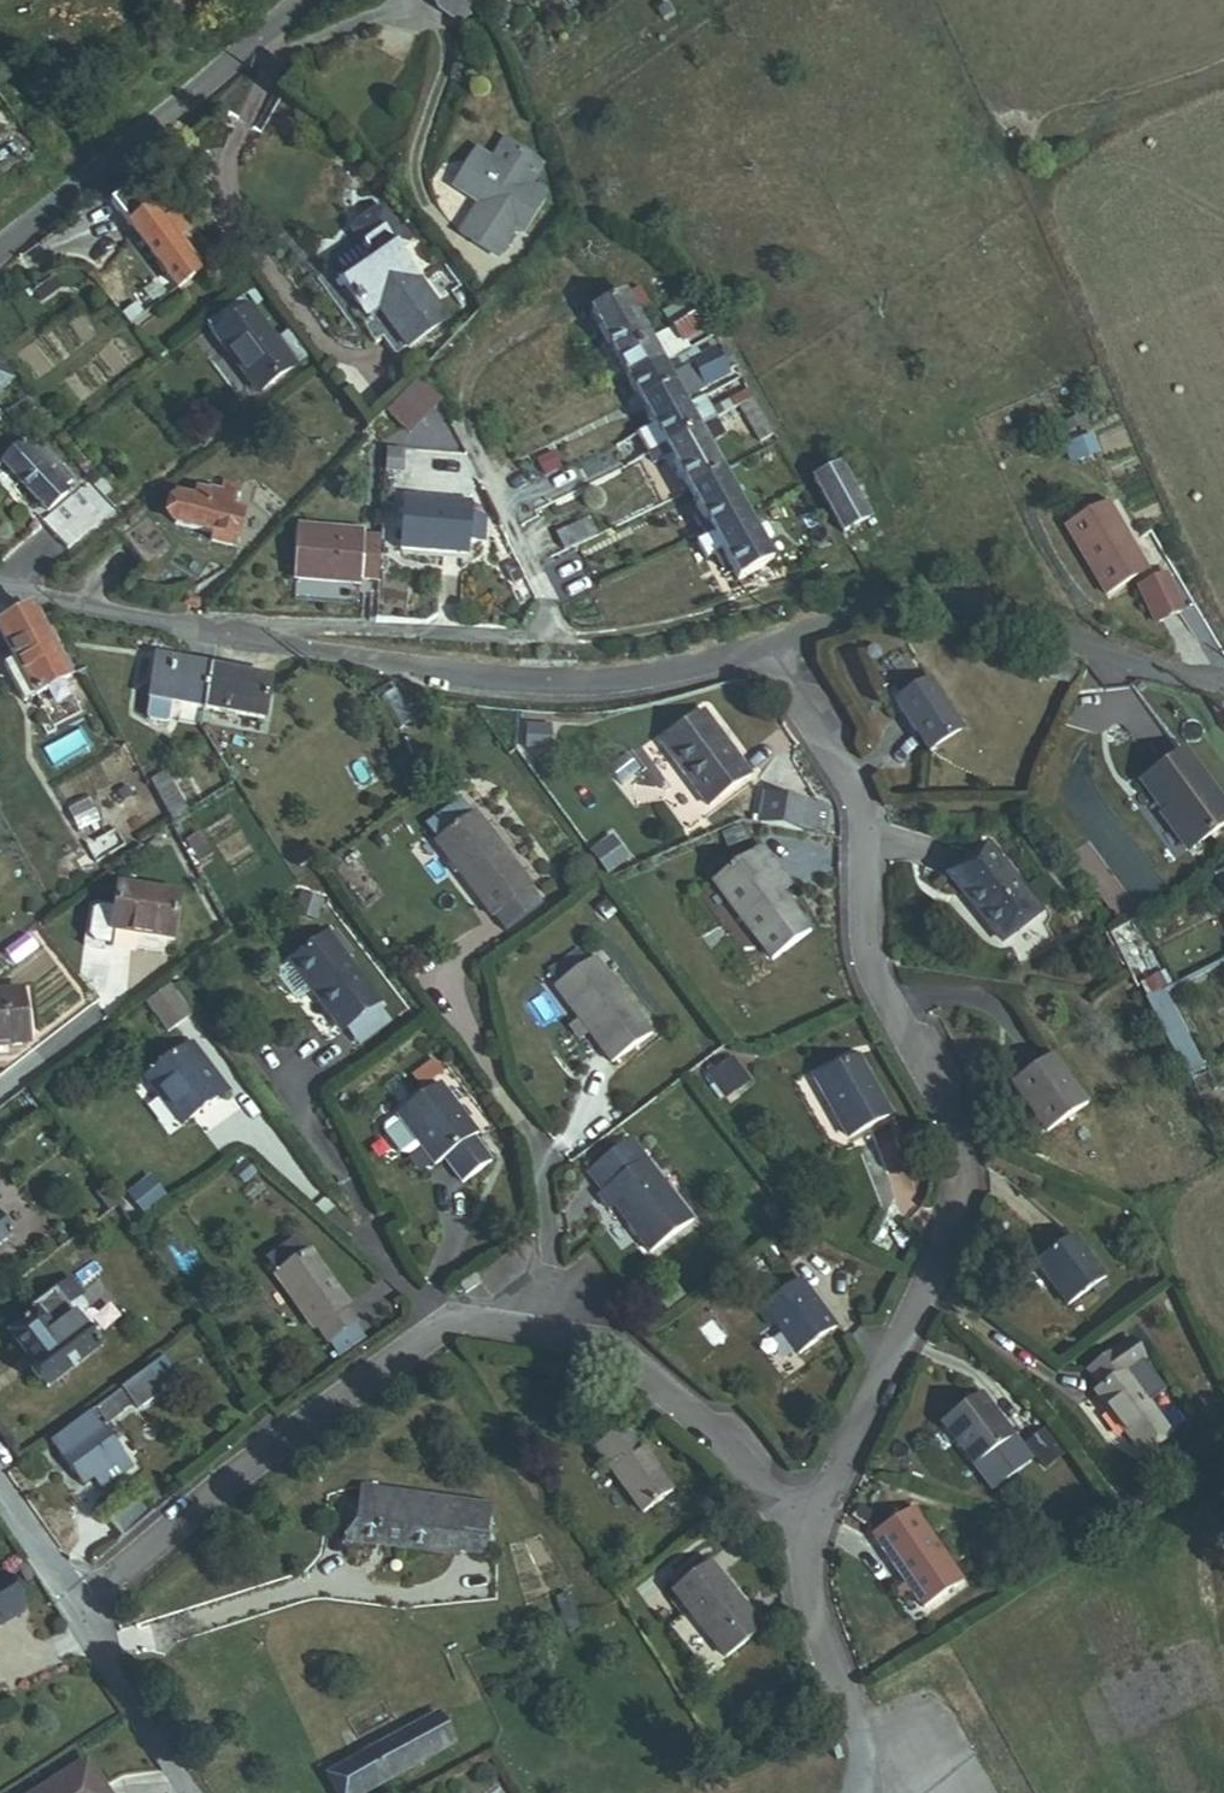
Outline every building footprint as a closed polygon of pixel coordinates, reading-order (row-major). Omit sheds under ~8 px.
[(467,0),(439,0),(446,12),(467,0)] [(519,218),(527,220),(543,181),(475,153),(458,190),(487,204),(474,231),(507,245),(519,218)] [(195,272),(180,245),(189,240),(174,216),(162,224),(149,202),(123,218),(168,288),(195,272)] [(394,314),(421,298),(378,231),(331,258),(354,298),(376,286),(394,314)] [(626,321),(637,315),(627,295),(583,317),(593,337),(626,321)] [(201,326),(210,341),(246,321),(235,303),(201,326)] [(656,316),(662,329),(687,317),(680,304),(656,316)] [(662,329),(669,343),(694,330),(687,317),(662,329)] [(248,400),(281,380),(246,321),(210,341),(248,400)] [(603,358),(637,342),(626,321),(593,337),(603,358)] [(615,383),(649,366),(637,342),(603,358),(615,383)] [(654,376),(661,390),(711,365),(704,351),(654,376)] [(661,390),(666,401),(716,376),(711,365),(661,390)] [(627,406),(661,390),(654,376),(649,366),(615,383),(627,406)] [(375,405),(393,423),(423,395),(404,376),(375,405)] [(638,429),(672,412),(666,401),(661,390),(627,406),(638,429)] [(672,412),(682,434),(748,401),(743,391),(700,412),(694,401),(672,412)] [(11,400),(0,407),(0,428),(20,414),(11,400)] [(649,450),(682,434),(672,412),(638,429),(649,450)] [(649,450),(638,429),(622,437),(633,458),(649,450)] [(669,491),(703,474),(682,434),(649,450),(654,460),(669,491)] [(44,463),(34,448),(25,453),(19,444),(11,449),(6,440),(0,444),(0,486),(13,505),(38,489),(28,473),(44,463)] [(654,460),(649,450),(633,458),(638,468),(654,460)] [(824,537),(850,522),(821,470),(794,485),(824,537)] [(685,541),(726,521),(703,474),(669,491),(680,513),(673,516),(685,541)] [(178,553),(204,562),(219,520),(208,516),(217,492),(198,486),(195,495),(174,487),(169,501),(160,497),(150,524),(184,536),(178,553)] [(1135,570),(1096,503),(1054,528),(1093,596),(1135,570)] [(92,560),(131,539),(118,515),(78,536),(92,560)] [(726,521),(685,541),(670,549),(678,565),(694,557),(709,587),(754,565),(745,546),(756,540),(749,527),(738,533),(731,518),(726,521)] [(31,534),(23,520),(0,533),(0,553),(31,534)] [(380,576),(444,584),(450,534),(385,527),(380,576)] [(5,572),(41,550),(31,534),(0,553),(0,564),(5,572)] [(444,584),(458,586),(467,576),(470,548),(464,536),(450,534),(444,584)] [(263,584),(328,592),(329,587),(334,548),(268,540),(263,584)] [(355,590),(359,551),(334,548),(329,587),(355,590)] [(1162,567),(1129,584),(1150,623),(1182,606),(1162,567)] [(15,636),(32,627),(23,607),(9,604),(2,608),(15,636)] [(41,681),(25,649),(39,642),(32,627),(15,636),(2,608),(0,608),(0,661),(15,692),(16,693),(41,681)] [(41,681),(55,674),(39,642),(25,649),(41,681)] [(15,692),(0,661),(0,689),(4,697),(15,692)] [(207,681),(155,672),(147,717),(170,721),(199,726),(207,681)] [(933,744),(957,729),(923,676),(887,698),(905,726),(917,718),(933,744)] [(199,726),(256,737),(264,691),(207,681),(199,726)] [(697,813),(743,780),(694,712),(649,744),(697,813)] [(162,740),(167,738),(170,721),(147,717),(145,734),(147,737),(162,740)] [(921,752),(933,744),(917,718),(905,726),(921,752)] [(1223,822),(1223,817),(1181,753),(1131,783),(1175,853),(1223,822)] [(151,780),(171,821),(187,813),(166,773),(151,780)] [(754,832),(810,841),(815,809),(760,800),(754,832)] [(479,924),(519,892),(460,813),(420,840),(479,924)] [(583,847),(601,872),(624,855),(606,830),(583,847)] [(791,934),(761,897),(742,875),(754,866),(740,849),(693,888),(756,964),(791,934)] [(994,951),(1034,923),(983,850),(944,878),(994,951)] [(761,897),(772,888),(754,866),(742,875),(761,897)] [(113,932),(171,941),(179,891),(122,882),(113,932)] [(340,1032),(378,1006),(330,933),(291,959),(340,1032)] [(637,1041),(637,1040),(582,963),(546,987),(602,1066),(604,1065),(637,1041)] [(26,1046),(21,986),(0,988),(0,1048),(26,1046)] [(171,1022),(151,991),(125,1007),(146,1039),(171,1022)] [(1197,1076),(1156,1009),(1140,1018),(1181,1086),(1197,1076)] [(637,1041),(604,1065),(615,1079),(647,1056),(637,1041)] [(154,1125),(202,1092),(180,1060),(171,1066),(160,1050),(121,1077),(154,1125)] [(836,1133),(876,1107),(840,1051),(799,1077),(836,1133)] [(716,1097),(746,1081),(732,1053),(702,1069),(716,1097)] [(1046,1139),(1087,1103),(1051,1061),(1009,1097),(1046,1139)] [(447,1135),(451,1132),(415,1080),(371,1112),(392,1142),(407,1163),(417,1156),(447,1135)] [(371,1112),(358,1120),(356,1129),(371,1150),(380,1151),(392,1142),(371,1112)] [(888,1132),(875,1136),(883,1168),(897,1165),(888,1132)] [(447,1135),(417,1156),(434,1181),(464,1160),(447,1135)] [(640,1250),(686,1220),(643,1154),(591,1188),(604,1208),(611,1204),(640,1250)] [(149,1174),(127,1192),(145,1214),(167,1197),(149,1174)] [(12,1234),(0,1217),(0,1243),(12,1234)] [(1054,1312),(1095,1286),(1066,1241),(1025,1267),(1054,1312)] [(339,1304),(345,1300),(311,1249),(276,1273),(310,1324),(317,1319),(330,1338),(353,1323),(339,1304)] [(68,1349),(41,1307),(53,1299),(40,1279),(0,1305),(0,1313),(5,1321),(0,1324),(0,1355),(18,1382),(68,1349)] [(771,1367),(809,1340),(775,1291),(737,1319),(771,1367)] [(131,1452),(110,1418),(139,1400),(142,1406),(177,1382),(161,1361),(40,1449),(59,1477),(75,1467),(83,1480),(131,1452)] [(1119,1463),(1150,1443),(1112,1385),(1081,1405),(1119,1463)] [(955,1472),(995,1446),(965,1398),(924,1424),(955,1472)] [(1022,1444),(1044,1467),(1061,1451),(1039,1427),(1022,1444)] [(618,1525),(649,1505),(604,1436),(573,1456),(618,1525)] [(361,1538),(465,1548),(465,1545),(485,1547),(490,1497),(366,1486),(361,1538)] [(906,1618),(945,1597),(902,1519),(863,1540),(906,1618)] [(702,1668),(741,1643),(694,1571),(655,1596),(702,1668)] [(42,1616),(23,1580),(0,1592),(0,1638),(42,1616)] [(326,1774),(336,1792),(359,1792),(453,1743),(439,1715),(326,1774)] [(75,1779),(52,1792),(83,1792),(75,1779)]
